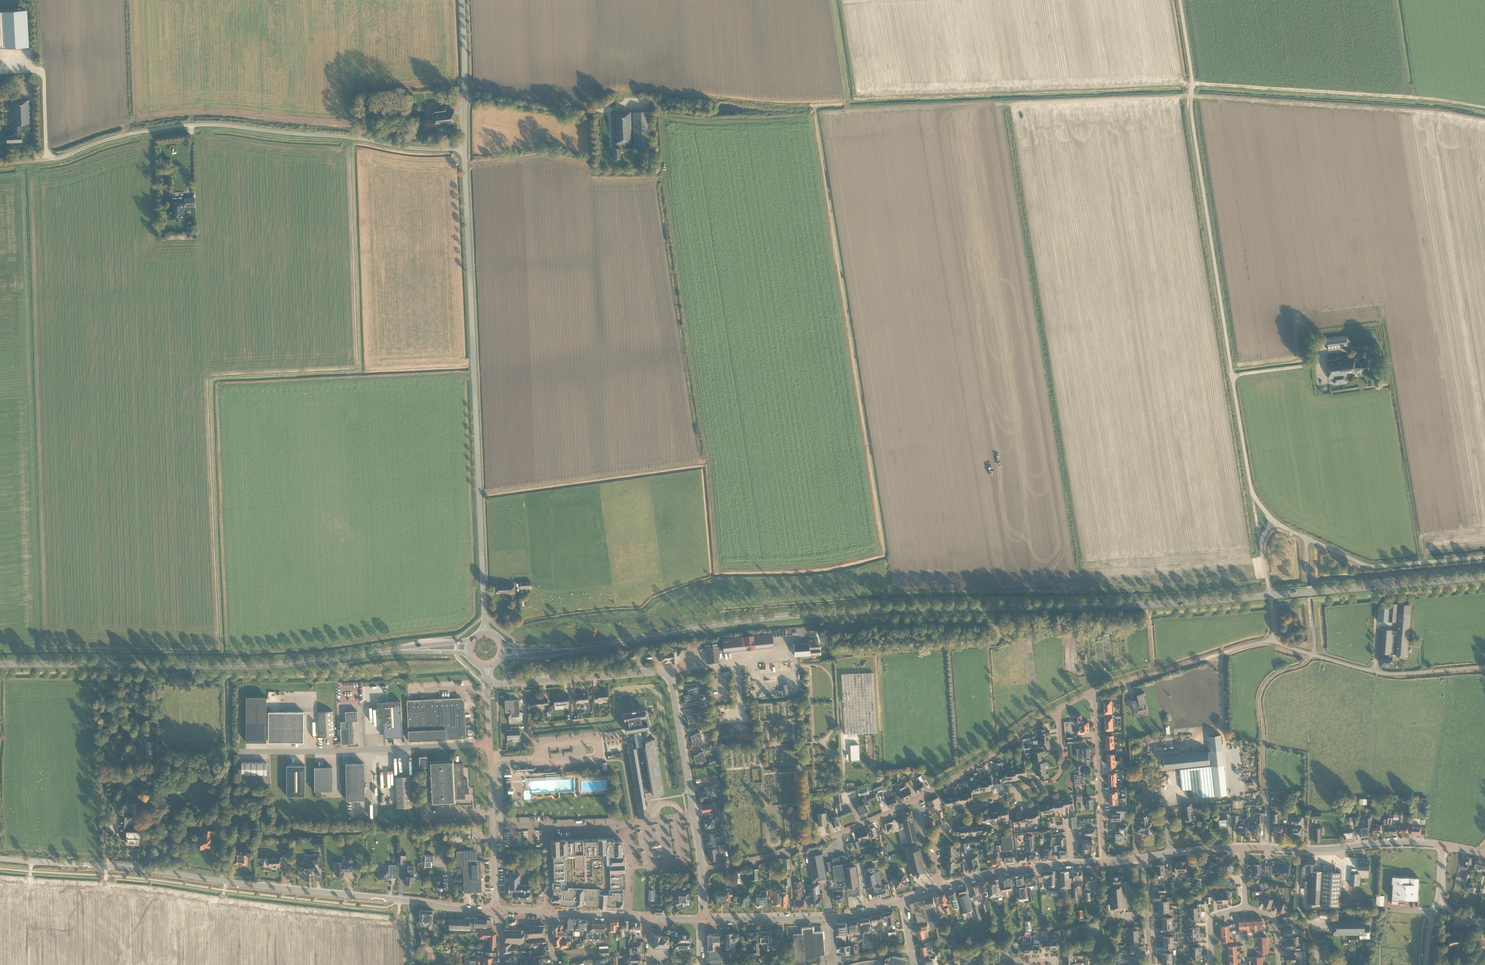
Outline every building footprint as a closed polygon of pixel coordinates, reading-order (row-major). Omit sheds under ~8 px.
[(27,10),(0,11),(0,48),(29,47),(27,10)] [(13,129),(13,135),(7,135),(6,137),(6,140),(8,142),(22,141),(21,135),(21,128),(30,128),(29,100),(10,101),(11,121),(12,121),(13,129)] [(633,148),(651,147),(650,111),(633,112),(633,148)] [(613,144),(617,144),(617,148),(613,148),(613,159),(621,158),(620,151),(622,151),(622,148),(626,148),(625,144),(632,144),(632,112),(612,112),(613,144)] [(196,206),(196,198),(185,198),(185,206),(196,206)] [(171,209),(168,209),(168,215),(171,215),(171,220),(177,220),(177,219),(183,219),(183,209),(184,209),(183,202),(172,202),(171,202),(171,209)] [(1329,350),(1348,347),(1347,335),(1327,337),(1329,350)] [(1335,383),(1343,382),(1346,381),(1345,376),(1355,375),(1354,370),(1361,369),(1361,370),(1369,369),(1368,362),(1360,363),(1357,364),(1357,358),(1327,362),(1329,379),(1335,378),(1335,383)] [(505,593),(515,593),(514,583),(502,584),(502,585),(496,585),(496,586),(496,588),(497,588),(497,593),(505,592),(505,593)] [(1378,605),(1378,607),(1377,620),(1396,622),(1395,629),(1380,628),(1377,657),(1381,658),(1381,664),(1392,665),(1393,658),(1393,654),(1407,655),(1411,604),(1389,603),(1389,606),(1378,605)] [(724,651),(773,646),(772,633),(722,638),(723,647),(718,648),(717,643),(705,644),(706,651),(702,652),(707,663),(719,662),(718,650),(724,650),(724,651)] [(810,655),(810,654),(820,653),(819,642),(809,643),(794,644),(795,656),(810,655)] [(685,649),(682,649),(682,646),(678,646),(678,650),(676,650),(676,648),(671,649),(671,650),(658,651),(659,660),(665,659),(665,661),(669,661),(669,659),(671,659),(672,661),(677,661),(677,658),(685,657),(685,649)] [(845,734),(877,732),(874,672),(841,674),(845,734)] [(686,703),(696,701),(693,692),(698,691),(697,686),(687,688),(689,694),(684,696),(686,703)] [(608,697),(607,690),(598,691),(598,694),(595,694),(595,702),(604,701),(603,698),(608,697)] [(589,701),(588,692),(585,692),(583,692),(584,692),(576,693),(576,697),(572,697),(573,704),(580,704),(580,702),(589,701)] [(1133,707),(1137,706),(1138,710),(1147,708),(1145,703),(1143,693),(1137,694),(1138,699),(1131,700),(1131,699),(1127,699),(1129,706),(1133,705),(1133,707)] [(569,704),(568,694),(564,694),(564,695),(554,696),(554,705),(569,704)] [(303,742),(304,740),(304,712),(268,711),(268,726),(266,726),(267,696),(246,696),(246,742),(266,742),(266,730),(268,730),(268,742),(303,742)] [(706,696),(699,698),(700,706),(707,705),(706,696)] [(409,740),(414,740),(415,740),(430,739),(438,739),(443,739),(464,738),(466,738),(465,712),(465,710),(465,700),(462,697),(407,700),(409,740)] [(532,699),(532,706),(536,706),(536,708),(545,708),(544,706),(548,705),(548,698),(540,699),(540,698),(532,699)] [(513,699),(505,699),(506,711),(510,711),(511,711),(511,714),(509,716),(509,722),(523,722),(522,711),(519,712),(519,699),(513,700),(513,699)] [(401,700),(383,701),(378,702),(378,717),(383,717),(384,737),(403,736),(403,729),(402,729),(401,700)] [(699,720),(697,712),(699,711),(698,708),(693,709),(693,712),(692,713),(692,714),(687,716),(689,723),(699,720)] [(632,711),(623,712),(626,729),(627,732),(635,731),(636,735),(636,738),(638,747),(634,748),(633,742),(626,743),(626,744),(627,751),(627,752),(633,783),(633,785),(639,818),(645,817),(644,807),(646,807),(643,792),(645,792),(646,792),(647,798),(650,796),(649,791),(653,791),(654,796),(659,795),(664,794),(658,754),(657,753),(655,740),(655,738),(645,740),(646,746),(642,746),(639,730),(648,729),(648,727),(650,727),(650,725),(650,724),(649,722),(649,721),(647,721),(645,709),(635,710),(635,709),(632,710),(632,711)] [(333,710),(318,711),(320,736),(335,735),(333,710)] [(341,729),(338,729),(338,735),(341,735),(341,740),(341,744),(348,743),(354,743),(354,740),(353,727),(353,721),(358,720),(357,710),(345,711),(346,721),(341,721),(341,729)] [(1081,714),(1073,714),(1074,721),(1075,721),(1076,724),(1080,724),(1081,727),(1089,726),(1089,721),(1085,722),(1085,721),(1083,721),(1083,720),(1082,720),(1081,714)] [(1040,732),(1041,736),(1050,734),(1050,731),(1045,731),(1045,728),(1044,724),(1039,725),(1040,729),(1038,729),(1038,733),(1040,732)] [(507,730),(507,738),(517,738),(520,738),(519,726),(511,726),(511,729),(507,730)] [(703,743),(702,740),(700,731),(695,733),(696,734),(691,735),(693,746),(703,743)] [(1051,737),(1050,734),(1041,736),(1041,739),(1039,739),(1040,742),(1049,741),(1049,738),(1051,737)] [(1144,737),(1148,745),(1154,742),(1150,734),(1144,737)] [(1210,750),(1163,755),(1165,768),(1212,764),(1212,766),(1199,767),(1180,769),(1182,790),(1191,789),(1192,798),(1227,794),(1221,734),(1209,735),(1210,750)] [(859,744),(851,745),(852,760),(860,759),(859,744)] [(1083,748),(1077,748),(1078,758),(1083,758),(1083,757),(1090,756),(1090,747),(1083,748)] [(1034,756),(1035,763),(1047,761),(1042,762),(1041,756),(1041,755),(1046,754),(1045,750),(1035,752),(1036,755),(1034,756)] [(706,760),(703,751),(699,752),(699,754),(694,755),(696,763),(706,760)] [(427,755),(424,755),(424,756),(420,756),(420,764),(418,764),(418,768),(424,768),(424,767),(428,766),(427,758),(427,755)] [(429,770),(426,770),(427,795),(431,794),(431,804),(456,803),(456,798),(465,797),(465,791),(466,791),(467,790),(467,788),(468,788),(467,778),(464,778),(463,763),(454,763),(454,760),(429,761),(429,770)] [(1047,765),(1047,761),(1035,763),(1037,763),(1038,770),(1046,769),(1045,765),(1047,765)] [(267,762),(242,762),(241,774),(267,774),(267,762)] [(347,800),(365,799),(364,763),(346,763),(347,800)] [(531,774),(545,774),(545,778),(560,777),(560,775),(562,775),(561,771),(551,771),(551,768),(549,768),(549,769),(545,769),(545,772),(534,772),(534,768),(518,768),(518,764),(515,764),(514,764),(514,770),(530,769),(531,774)] [(287,765),(287,795),(305,795),(305,765),(287,765)] [(1087,768),(1084,768),(1083,765),(1077,765),(1077,774),(1074,774),(1075,785),(1081,784),(1081,780),(1084,780),(1084,776),(1091,775),(1091,769),(1087,769),(1087,768)] [(1018,767),(1020,774),(1023,774),(1023,778),(1027,778),(1025,768),(1022,768),(1022,766),(1018,767)] [(315,767),(315,790),(333,790),(333,767),(315,767)] [(1009,768),(1005,769),(1007,779),(1010,778),(1010,780),(1014,780),(1012,770),(1009,770),(1009,768)] [(1007,779),(1005,769),(1002,769),(997,770),(998,775),(999,775),(1001,782),(1004,781),(1004,779),(1007,779)] [(1046,769),(1038,770),(1036,770),(1037,774),(1040,774),(1040,778),(1049,776),(1048,772),(1046,773),(1046,769)] [(982,781),(982,779),(981,775),(978,776),(979,780),(980,790),(983,789),(984,791),(987,791),(986,781),(982,781)] [(397,807),(412,806),(411,776),(403,776),(396,777),(397,807)] [(917,793),(926,788),(923,781),(913,786),(917,793)] [(903,800),(913,795),(909,788),(905,790),(904,789),(908,787),(906,782),(898,786),(900,791),(898,792),(903,800)] [(708,798),(708,800),(712,799),(712,794),(713,794),(711,785),(705,786),(705,790),(703,791),(699,792),(700,799),(701,799),(703,799),(703,798),(708,798)] [(860,796),(869,793),(867,787),(858,790),(860,796)] [(964,789),(965,794),(967,803),(970,803),(969,798),(973,798),(971,790),(970,791),(969,788),(964,789)] [(963,804),(967,803),(965,794),(962,794),(961,789),(958,789),(959,792),(958,792),(960,802),(963,802),(963,804)] [(889,807),(898,803),(893,791),(891,791),(893,797),(891,797),(890,796),(887,797),(887,799),(886,799),(889,807)] [(870,804),(867,798),(866,796),(865,794),(859,797),(861,803),(856,805),(860,814),(868,811),(866,806),(870,804)] [(950,806),(954,805),(952,798),(949,799),(949,794),(945,795),(947,804),(950,804),(950,806)] [(1081,801),(1081,808),(1093,807),(1093,799),(1086,799),(1086,804),(1083,804),(1083,796),(1077,796),(1077,801),(1081,801)] [(942,811),(939,804),(941,802),(939,797),(929,802),(931,807),(929,807),(932,812),(938,809),(939,811),(940,817),(943,817),(943,811),(942,811)] [(1069,797),(1066,798),(1067,805),(1070,805),(1071,809),(1074,809),(1073,799),(1070,799),(1069,797)] [(1058,811),(1061,811),(1060,801),(1057,802),(1056,800),(1053,800),(1054,810),(1058,809),(1058,811)] [(1048,813),(1047,806),(1044,806),(1043,802),(1040,802),(1041,812),(1045,811),(1045,814),(1048,813)] [(1196,802),(1182,804),(1183,816),(1184,816),(1185,821),(1184,821),(1185,828),(1197,826),(1195,815),(1194,815),(1194,808),(1197,808),(1196,802)] [(711,804),(701,805),(702,811),(707,810),(707,811),(709,811),(710,813),(716,812),(715,807),(712,808),(711,804)] [(1005,808),(1001,809),(1002,816),(1006,816),(1006,820),(1010,820),(1008,810),(1005,810),(1005,808)] [(1222,827),(1223,825),(1229,825),(1228,816),(1231,815),(1230,808),(1221,809),(1222,815),(1217,815),(1218,826),(1219,827),(1222,827)] [(1149,822),(1148,813),(1149,813),(1149,809),(1143,810),(1143,813),(1140,814),(1141,817),(1138,817),(1138,822),(1139,833),(1144,833),(1146,833),(1146,834),(1148,835),(1151,835),(1152,833),(1152,822),(1149,822)] [(912,810),(904,812),(905,820),(897,821),(896,821),(898,830),(899,830),(898,829),(905,828),(906,834),(907,834),(909,843),(903,844),(903,848),(910,847),(911,846),(916,845),(916,843),(918,843),(917,837),(920,836),(915,818),(913,818),(912,810)] [(988,811),(990,821),(993,820),(993,822),(997,822),(995,812),(992,813),(992,810),(988,811)] [(1034,822),(1032,812),(1029,813),(1029,810),(1025,811),(1027,821),(1030,820),(1031,825),(1034,825),(1033,822),(1034,822)] [(827,824),(827,812),(818,812),(818,825),(822,825),(827,824)] [(1122,815),(1122,812),(1110,813),(1111,820),(1121,820),(1121,816),(1122,815)] [(1250,821),(1249,821),(1249,827),(1250,829),(1252,829),(1252,834),(1257,833),(1257,831),(1260,831),(1260,822),(1263,822),(1262,812),(1256,812),(1257,821),(1254,821),(1250,821)] [(831,813),(828,814),(828,821),(832,820),(834,826),(840,825),(838,816),(832,818),(831,813)] [(1021,824),(1020,817),(1017,817),(1016,813),(1012,813),(1014,823),(1017,822),(1017,825),(1021,824)] [(1271,819),(1271,825),(1274,825),(1274,834),(1279,834),(1279,833),(1283,833),(1283,825),(1279,825),(1279,823),(1280,823),(1280,817),(1278,817),(1278,813),(1272,813),(1272,819),(1271,819)] [(122,815),(122,837),(127,837),(127,843),(140,843),(140,834),(140,833),(144,833),(144,827),(141,827),(141,825),(138,825),(138,829),(140,829),(140,830),(128,830),(128,823),(129,824),(129,816),(122,815)] [(1299,823),(1300,820),(1300,818),(1292,817),(1292,826),(1289,826),(1289,835),(1301,836),(1302,827),(1298,827),(1298,823),(1299,823)] [(1370,835),(1369,827),(1371,826),(1370,817),(1365,818),(1366,827),(1359,827),(1360,836),(1370,835)] [(1237,833),(1241,833),(1241,834),(1246,834),(1246,822),(1247,822),(1247,818),(1243,818),(1243,822),(1240,822),(1240,825),(1237,825),(1237,833)] [(713,819),(704,820),(706,828),(714,827),(714,825),(716,825),(715,819),(713,819)] [(887,832),(898,830),(896,821),(885,823),(887,832)] [(979,826),(977,827),(972,827),(972,823),(974,835),(981,834),(980,832),(984,831),(982,821),(978,822),(979,826)] [(199,836),(198,846),(199,847),(199,848),(201,849),(202,847),(204,847),(205,845),(209,846),(211,832),(215,833),(216,826),(215,826),(215,823),(207,822),(206,825),(204,837),(199,836)] [(973,833),(973,835),(974,835),(972,823),(967,824),(968,826),(964,826),(965,834),(973,833)] [(1379,824),(1379,823),(1376,823),(1376,824),(1372,825),(1372,832),(1382,832),(1381,824),(1379,824)] [(966,836),(965,834),(964,826),(960,827),(960,825),(956,826),(957,834),(961,834),(962,837),(966,836)] [(1410,833),(1421,834),(1421,826),(1410,825),(1410,833)] [(1115,843),(1124,843),(1123,834),(1127,834),(1127,826),(1119,826),(1119,830),(1120,830),(1120,831),(1114,831),(1115,843)] [(875,827),(870,828),(871,831),(870,831),(872,838),(875,837),(877,844),(881,842),(879,835),(880,835),(878,829),(876,829),(875,827)] [(1082,835),(1083,838),(1081,838),(1082,848),(1089,847),(1089,845),(1092,845),(1092,834),(1096,834),(1095,828),(1084,829),(1084,835),(1082,835)] [(1312,839),(1315,839),(1315,841),(1320,841),(1320,838),(1322,838),(1322,828),(1316,828),(1313,828),(1312,828),(1312,839)] [(860,840),(854,842),(856,848),(860,847),(871,844),(869,837),(867,830),(858,832),(860,840)] [(1354,838),(1353,830),(1342,831),(1343,835),(1344,835),(1345,839),(1354,838)] [(719,832),(706,834),(707,844),(715,842),(715,841),(714,837),(719,836),(719,832)] [(1013,853),(1012,853),(1012,848),(1014,848),(1012,834),(1001,835),(1003,851),(1008,850),(1008,854),(1005,854),(1006,863),(1014,862),(1013,853)] [(1036,850),(1033,851),(1033,849),(1034,848),(1033,840),(1035,840),(1034,835),(1025,836),(1028,861),(1037,860),(1036,850)] [(1067,837),(1059,838),(1059,845),(1057,845),(1058,857),(1063,857),(1063,855),(1067,855),(1067,847),(1062,847),(1062,845),(1064,845),(1064,844),(1067,844),(1067,837)] [(552,886),(552,900),(560,900),(560,904),(607,907),(607,905),(622,906),(623,901),(623,887),(626,887),(624,855),(623,855),(622,840),(614,840),(614,838),(606,838),(583,839),(575,839),(567,839),(560,840),(559,840),(551,840),(553,881),(552,886)] [(945,856),(957,855),(956,847),(954,848),(954,844),(944,845),(944,849),(949,848),(950,855),(945,856)] [(1001,864),(999,854),(1003,853),(1001,844),(994,845),(995,847),(992,848),(992,850),(995,849),(996,852),(994,852),(995,854),(993,855),(988,856),(989,861),(990,860),(991,866),(996,864),(997,865),(1001,864)] [(919,847),(916,845),(911,846),(910,847),(908,850),(908,851),(913,873),(914,873),(917,872),(918,874),(921,873),(921,871),(925,871),(925,870),(921,848),(920,847),(919,847)] [(713,846),(708,846),(710,860),(717,859),(716,848),(714,848),(713,846)] [(885,847),(877,849),(879,855),(887,853),(885,847)] [(1052,847),(1041,848),(1041,852),(1042,852),(1043,858),(1052,857),(1051,851),(1052,851),(1052,847)] [(236,850),(235,862),(247,863),(248,851),(236,850)] [(456,865),(463,865),(480,864),(480,860),(478,860),(477,860),(477,851),(473,851),(473,850),(457,850),(457,856),(455,856),(456,865)] [(398,851),(398,862),(403,862),(403,858),(406,858),(406,851),(398,851)] [(276,866),(280,866),(280,861),(286,861),(286,853),(282,853),(282,857),(264,857),(264,866),(268,866),(272,866),(273,867),(276,867),(276,866)] [(822,853),(808,856),(813,881),(827,878),(827,876),(824,861),(822,853)] [(1026,853),(1017,854),(1018,862),(1027,861),(1026,853)] [(433,854),(425,854),(425,866),(431,866),(431,860),(433,860),(433,854)] [(948,863),(956,863),(955,855),(957,855),(945,856),(945,860),(947,860),(948,863)] [(978,855),(967,857),(969,865),(970,872),(980,870),(979,864),(980,864),(978,855)] [(300,861),(300,867),(304,867),(304,870),(308,870),(308,872),(311,872),(311,871),(315,871),(315,863),(319,862),(319,856),(310,856),(311,862),(304,862),(304,861),(300,861)] [(849,864),(847,856),(833,858),(834,865),(837,887),(844,886),(844,890),(847,889),(847,890),(848,890),(848,896),(861,894),(860,889),(861,888),(857,862),(849,864)] [(1471,868),(1473,860),(1471,860),(1472,858),(1467,857),(1466,859),(1464,858),(1462,865),(1471,868)] [(1221,871),(1228,871),(1234,871),(1234,860),(1224,858),(1224,860),(1220,859),(1219,861),(1217,861),(1217,864),(1212,863),(1212,860),(1210,860),(1210,858),(1205,859),(1205,865),(1206,865),(1206,868),(1211,869),(1211,870),(1220,872),(1221,871)] [(1321,871),(1315,870),(1314,870),(1314,866),(1314,858),(1305,858),(1305,866),(1307,866),(1307,870),(1309,870),(1308,903),(1320,903),(1321,889),(1320,905),(1340,906),(1342,872),(1322,871),(1322,872),(1321,871)] [(1369,859),(1358,858),(1357,868),(1369,869),(1369,859)] [(1484,868),(1484,862),(1476,860),(1474,867),(1484,870),(1484,868)] [(1179,861),(1179,862),(1175,862),(1176,871),(1182,871),(1183,875),(1191,875),(1190,866),(1186,866),(1186,861),(1179,861)] [(1256,876),(1263,876),(1262,867),(1261,867),(1261,863),(1256,864),(1256,861),(1252,861),(1253,875),(1256,875),(1256,876)] [(344,871),(353,871),(353,863),(344,863),(344,862),(335,862),(335,874),(344,874),(344,871)] [(958,862),(956,863),(948,863),(948,867),(946,867),(946,871),(954,871),(953,867),(958,866),(958,862)] [(396,873),(396,865),(389,864),(389,869),(379,869),(379,875),(378,875),(378,879),(383,879),(389,879),(389,873),(396,873)] [(480,864),(463,865),(465,892),(482,891),(480,864)] [(1163,876),(1169,875),(1169,868),(1164,868),(1164,864),(1157,864),(1158,874),(1163,874),(1163,876)] [(408,872),(405,872),(405,875),(406,876),(406,884),(411,884),(411,882),(414,882),(414,874),(414,869),(414,865),(408,865),(408,869),(408,872)] [(871,887),(873,897),(887,894),(886,889),(890,888),(889,883),(885,884),(883,885),(879,885),(879,884),(882,884),(879,870),(876,870),(875,866),(864,869),(865,873),(868,887),(871,887)] [(1289,872),(1290,872),(1289,866),(1281,866),(1281,867),(1277,868),(1278,873),(1275,872),(1275,876),(1289,876),(1289,872)] [(894,869),(889,871),(890,876),(894,876),(896,887),(908,884),(905,873),(895,875),(894,869)] [(1050,878),(1050,885),(1055,885),(1055,875),(1055,871),(1052,871),(1052,870),(1043,870),(1043,877),(1047,877),(1047,878),(1050,878)] [(742,882),(742,875),(744,875),(744,872),(742,872),(742,871),(734,871),(734,882),(742,882)] [(1061,878),(1059,878),(1059,883),(1059,888),(1066,888),(1072,888),(1072,883),(1072,878),(1070,878),(1069,871),(1061,872),(1061,878)] [(1074,877),(1074,880),(1073,880),(1073,885),(1079,885),(1079,880),(1083,880),(1083,877),(1083,871),(1073,871),(1074,877)] [(1036,872),(1025,874),(1026,882),(1027,886),(1038,884),(1037,880),(1036,872)] [(1350,872),(1349,884),(1357,884),(1358,872),(1350,872)] [(509,885),(507,887),(507,889),(509,890),(509,891),(512,891),(512,896),(516,896),(515,899),(531,899),(531,885),(520,884),(520,873),(510,873),(509,885)] [(436,876),(436,877),(435,888),(436,888),(447,889),(447,888),(448,877),(447,877),(447,874),(443,874),(443,877),(436,877),(436,876)] [(1015,876),(1014,876),(1017,891),(1018,891),(1019,898),(1029,897),(1026,885),(1025,885),(1023,875),(1023,874),(1019,875),(1018,875),(1015,876)] [(1097,875),(1086,876),(1087,885),(1092,885),(1093,887),(1098,887),(1098,885),(1097,875)] [(1230,881),(1230,878),(1227,878),(1226,875),(1220,875),(1221,880),(1220,880),(1221,882),(1219,882),(1219,886),(1236,885),(1235,881),(1235,882),(1230,882),(1230,881)] [(1004,886),(1002,886),(1003,895),(1009,894),(1008,890),(1013,889),(1012,885),(1014,884),(1014,880),(1013,881),(1012,876),(1003,878),(1004,886)] [(1126,885),(1127,885),(1127,881),(1123,881),(1123,876),(1111,876),(1111,886),(1109,886),(1111,909),(1127,908),(1126,885)] [(1392,899),(1401,900),(1416,901),(1417,899),(1418,899),(1419,877),(1392,876),(1392,883),(1393,883),(1392,899)] [(1003,895),(1002,886),(999,886),(998,879),(994,879),(994,880),(989,881),(989,887),(988,887),(990,897),(1003,895)] [(801,881),(794,882),(795,891),(796,891),(796,899),(794,899),(795,908),(805,907),(805,899),(801,899),(801,891),(802,891),(801,881)] [(982,892),(984,891),(985,899),(989,899),(988,891),(986,882),(980,883),(982,892)] [(819,883),(809,884),(810,895),(811,895),(811,899),(809,899),(810,906),(822,905),(821,898),(824,898),(823,892),(820,892),(819,883)] [(1261,888),(1263,888),(1263,883),(1256,883),(1256,886),(1252,886),(1253,893),(1261,892),(1261,888)] [(971,887),(973,895),(974,900),(982,898),(981,893),(980,893),(978,885),(971,887)] [(957,897),(962,913),(973,910),(966,886),(958,889),(960,896),(957,897)] [(689,904),(689,890),(677,891),(677,888),(671,888),(671,896),(676,896),(676,904),(689,904)] [(726,891),(715,891),(715,903),(729,903),(729,893),(732,893),(732,888),(726,888),(726,891)] [(845,900),(843,889),(832,890),(834,902),(845,900)] [(767,890),(761,890),(761,894),(756,894),(756,904),(758,906),(760,906),(761,904),(762,904),(762,903),(768,903),(768,894),(767,894),(767,890)] [(781,890),(776,890),(776,893),(775,893),(775,899),(776,899),(776,904),(783,904),(783,905),(786,905),(786,904),(787,904),(787,892),(781,892),(781,890)] [(953,899),(955,908),(959,907),(955,890),(946,893),(948,900),(953,899)] [(1217,903),(1223,902),(1222,893),(1220,893),(1220,890),(1213,891),(1213,899),(1217,899),(1217,903)] [(1225,892),(1222,893),(1223,902),(1228,902),(1228,896),(1231,896),(1230,890),(1225,890),(1225,892)] [(747,891),(739,891),(739,893),(738,893),(738,897),(740,897),(740,904),(741,904),(741,905),(744,905),(744,904),(745,904),(745,903),(749,903),(749,899),(750,899),(750,893),(747,893),(747,891)] [(944,908),(944,910),(945,913),(950,912),(948,903),(947,904),(944,894),(940,895),(939,894),(936,895),(936,896),(938,903),(937,903),(938,907),(944,905),(945,908),(944,908)] [(1270,907),(1273,899),(1269,898),(1269,895),(1264,894),(1262,900),(1265,902),(1264,905),(1270,907)] [(1376,905),(1383,905),(1384,899),(1384,895),(1377,894),(1376,905)] [(931,928),(943,925),(940,913),(937,914),(933,896),(924,898),(925,899),(917,901),(910,904),(913,913),(915,912),(919,923),(930,922),(931,928)] [(1159,901),(1159,906),(1169,905),(1169,902),(1173,902),(1173,897),(1163,897),(1163,900),(1159,901)] [(1284,912),(1286,904),(1282,902),(1283,900),(1278,898),(1276,905),(1279,906),(1277,910),(1284,912)] [(664,914),(665,904),(652,903),(652,907),(652,913),(664,914)] [(1190,909),(1190,912),(1201,911),(1200,906),(1194,906),(1194,903),(1188,904),(1188,909),(1190,909)] [(1164,914),(1166,914),(1174,913),(1174,908),(1169,909),(1169,905),(1159,906),(1159,911),(1163,911),(1164,914)] [(419,921),(420,921),(420,925),(424,925),(424,922),(432,922),(433,910),(420,909),(419,921)] [(895,928),(895,925),(893,911),(882,913),(883,921),(887,920),(888,926),(893,925),(893,928),(895,928)] [(1201,917),(1201,911),(1190,912),(1191,915),(1189,915),(1189,921),(1195,920),(1195,917),(1201,917)] [(1174,918),(1174,913),(1166,914),(1166,917),(1162,917),(1162,923),(1172,922),(1172,919),(1174,918)] [(879,931),(884,930),(882,914),(871,916),(873,925),(878,924),(879,931)] [(478,915),(478,917),(475,917),(467,917),(467,920),(446,919),(446,928),(470,929),(470,930),(476,930),(476,925),(493,926),(492,920),(487,919),(487,917),(487,915),(478,915)] [(1367,931),(1370,931),(1370,922),(1364,922),(1364,918),(1361,918),(1361,917),(1334,917),(1334,935),(1367,935),(1367,931)] [(577,919),(577,928),(576,928),(576,931),(580,931),(580,934),(584,934),(584,938),(589,939),(589,932),(587,932),(587,930),(586,930),(587,919),(582,919),(580,918),(578,918),(577,919)] [(863,943),(874,941),(870,918),(861,919),(864,938),(862,938),(863,943)] [(1262,918),(1254,919),(1255,928),(1255,931),(1258,931),(1257,927),(1263,927),(1262,918)] [(619,925),(619,919),(609,919),(609,925),(610,925),(610,931),(615,931),(615,925),(619,925)] [(1242,928),(1247,928),(1247,919),(1239,920),(1240,932),(1242,931),(1242,928)] [(1250,928),(1255,928),(1254,919),(1247,919),(1247,928),(1247,931),(1250,931),(1250,928)] [(620,922),(620,929),(623,929),(628,929),(628,920),(627,920),(626,920),(625,920),(624,920),(624,922),(620,922)] [(856,934),(859,934),(858,920),(848,921),(848,927),(849,927),(849,934),(856,933),(856,934)] [(640,928),(640,922),(631,922),(631,928),(630,928),(629,934),(628,934),(628,941),(636,941),(636,931),(640,931),(640,928)] [(838,934),(848,933),(847,922),(837,923),(838,934)] [(1172,925),(1172,922),(1162,923),(1163,928),(1167,928),(1167,931),(1175,930),(1175,925),(1172,925)] [(589,928),(589,938),(597,938),(604,939),(604,934),(605,924),(592,923),(592,928),(589,928)] [(919,924),(920,930),(918,930),(919,938),(928,937),(927,930),(929,930),(928,923),(919,924)] [(1189,932),(1199,931),(1199,926),(1193,926),(1193,923),(1186,924),(1187,929),(1189,929),(1189,932)] [(1294,929),(1294,924),(1294,923),(1287,923),(1287,924),(1287,928),(1283,928),(1284,934),(1292,934),(1292,930),(1294,929)] [(553,936),(567,935),(567,932),(564,932),(564,930),(563,930),(562,924),(552,925),(553,936)] [(1068,934),(1085,930),(1084,924),(1067,928),(1068,934)] [(526,930),(526,938),(545,937),(545,925),(526,926),(526,930)] [(1221,933),(1229,933),(1233,933),(1232,930),(1229,930),(1229,925),(1220,926),(1221,933)] [(803,932),(794,933),(796,964),(806,964),(806,963),(821,962),(820,957),(820,954),(825,954),(823,931),(813,931),(813,926),(803,927),(803,932)] [(496,934),(495,934),(494,933),(492,933),(492,929),(480,929),(480,938),(484,938),(484,937),(490,938),(490,946),(496,946),(496,934)] [(521,944),(525,944),(526,938),(526,930),(505,929),(505,942),(517,943),(517,944),(521,944)] [(782,938),(782,945),(782,946),(787,946),(786,944),(788,944),(787,938),(785,938),(784,929),(774,930),(775,939),(782,938)] [(762,937),(761,937),(761,943),(766,942),(767,950),(770,950),(770,942),(769,940),(772,939),(771,930),(762,931),(762,937)] [(1450,943),(1451,945),(1462,943),(1462,942),(1463,942),(1464,940),(1466,931),(1458,930),(1457,936),(1446,938),(1448,945),(1448,943),(1450,943)] [(1199,937),(1199,931),(1189,932),(1189,936),(1187,936),(1188,941),(1194,940),(1194,937),(1199,937)] [(747,942),(753,942),(754,948),(751,948),(752,955),(761,954),(760,941),(758,941),(757,932),(747,932),(747,942)] [(1163,936),(1163,941),(1173,941),(1173,937),(1175,937),(1175,932),(1168,932),(1168,936),(1163,936)] [(722,963),(722,952),(722,949),(721,949),(720,933),(708,934),(708,949),(710,949),(710,964),(722,963)] [(739,950),(741,948),(741,946),(740,944),(738,945),(737,939),(739,939),(741,936),(738,933),(733,934),(733,933),(729,933),(729,937),(726,938),(727,949),(736,948),(737,950),(739,950)] [(1230,938),(1229,933),(1221,933),(1221,941),(1233,941),(1233,938),(1230,938)] [(426,943),(426,938),(426,937),(428,937),(428,935),(420,934),(419,942),(426,943)] [(662,935),(661,935),(661,934),(660,934),(659,934),(659,935),(654,935),(654,950),(669,949),(668,936),(662,936),(662,935)] [(675,948),(675,950),(678,950),(678,948),(690,948),(690,941),(691,941),(691,935),(678,935),(678,943),(675,943),(675,948)] [(1031,939),(1031,943),(1033,943),(1033,953),(1040,952),(1039,947),(1042,947),(1042,946),(1042,938),(1041,938),(1041,940),(1039,940),(1039,943),(1034,943),(1034,939),(1035,939),(1035,935),(1031,935),(1031,939)] [(1050,939),(1051,948),(1057,948),(1057,939),(1052,939),(1051,935),(1049,935),(1049,939),(1050,939)] [(560,947),(568,946),(568,940),(562,941),(561,936),(553,937),(554,946),(560,946),(560,947)] [(1295,943),(1297,943),(1296,937),(1289,938),(1290,941),(1286,941),(1286,948),(1295,947),(1295,943)] [(548,942),(546,942),(546,938),(533,939),(534,945),(536,945),(536,946),(539,946),(540,954),(549,953),(548,942)] [(1045,949),(1051,948),(1050,939),(1049,939),(1046,939),(1046,938),(1042,938),(1042,946),(1045,946),(1045,949)] [(1025,953),(1033,953),(1033,943),(1031,943),(1026,944),(1026,940),(1023,940),(1023,944),(1025,944),(1025,953)] [(1173,944),(1173,941),(1163,941),(1164,947),(1168,946),(1168,949),(1174,949),(1176,949),(1176,944),(1173,944)] [(927,950),(932,949),(931,942),(926,943),(926,946),(921,947),(922,955),(928,954),(927,950)] [(503,952),(517,952),(517,946),(516,946),(516,945),(513,945),(513,944),(512,943),(503,943),(503,952)] [(633,944),(633,947),(629,947),(630,954),(634,954),(634,953),(641,952),(640,943),(633,944)] [(1192,949),(1192,952),(1202,952),(1202,946),(1196,947),(1195,944),(1189,944),(1190,949),(1192,949)] [(1268,944),(1259,944),(1256,945),(1256,947),(1259,947),(1260,953),(1268,952),(1268,944)] [(850,945),(840,946),(841,955),(851,953),(850,945)] [(858,945),(851,946),(852,953),(859,952),(858,945)] [(1228,954),(1237,953),(1240,953),(1240,950),(1237,951),(1237,945),(1228,946),(1228,954)] [(1064,948),(1065,956),(1073,955),(1073,951),(1078,951),(1078,948),(1064,948)] [(1162,953),(1162,958),(1172,958),(1172,954),(1174,954),(1174,949),(1168,949),(1166,949),(1166,953),(1162,953)] [(1295,956),(1306,956),(1305,950),(1290,951),(1291,954),(1287,955),(1287,961),(1296,961),(1295,956)] [(722,952),(722,963),(724,963),(724,964),(728,964),(728,963),(730,963),(730,951),(728,952),(722,952)] [(1202,957),(1202,952),(1192,952),(1192,955),(1190,956),(1190,960),(1196,960),(1196,957),(1202,957)] [(1237,958),(1237,953),(1228,954),(1229,961),(1238,961),(1241,961),(1241,958),(1237,958)] [(513,955),(509,955),(509,956),(503,956),(504,964),(514,964),(513,955)] [(537,964),(543,964),(541,955),(534,957),(535,960),(536,960),(537,964)] [(639,955),(632,955),(627,955),(627,963),(632,963),(632,962),(641,961),(641,956),(639,957),(639,955)] [(906,958),(893,955),(892,959),(887,957),(885,962),(891,964),(890,964),(903,964),(906,958)] [(1078,955),(1073,955),(1065,956),(1065,963),(1068,963),(1074,963),(1074,962),(1074,958),(1079,958),(1078,955)] [(1254,964),(1263,964),(1262,956),(1250,957),(1250,960),(1254,960),(1254,964)]
